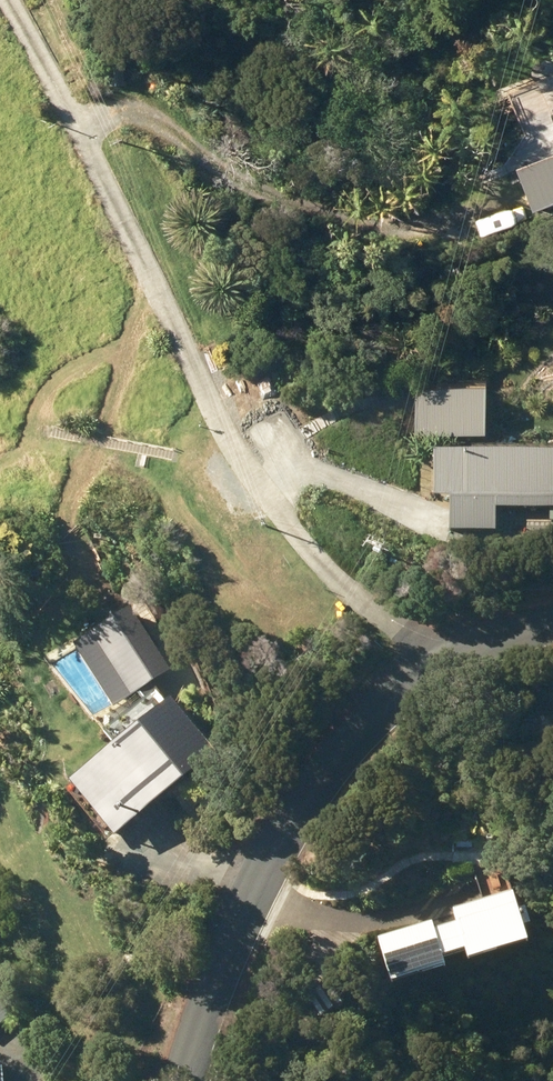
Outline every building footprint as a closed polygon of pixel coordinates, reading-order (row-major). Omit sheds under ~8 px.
[(543,115),(552,139),(552,112),(543,115)] [(513,170),(529,213),(552,204),(552,154),(513,170)] [(416,438),(485,435),(484,387),(414,389),(416,438)] [(495,527),(495,504),(552,505),(552,447),(432,445),(431,493),(451,493),(451,527),(495,527)] [(155,725),(75,791),(118,846),(220,763),(159,685),(171,676),(131,615),(78,649),(118,711),(136,700),(155,725)] [(419,931),(362,947),(378,996),(430,980),(427,971),(448,964),(450,974),(515,954),(496,887),(469,896),(473,911),(439,921),(443,933),(422,940),(419,931)] [(17,1012),(0,991),(0,1027),(17,1012)]
